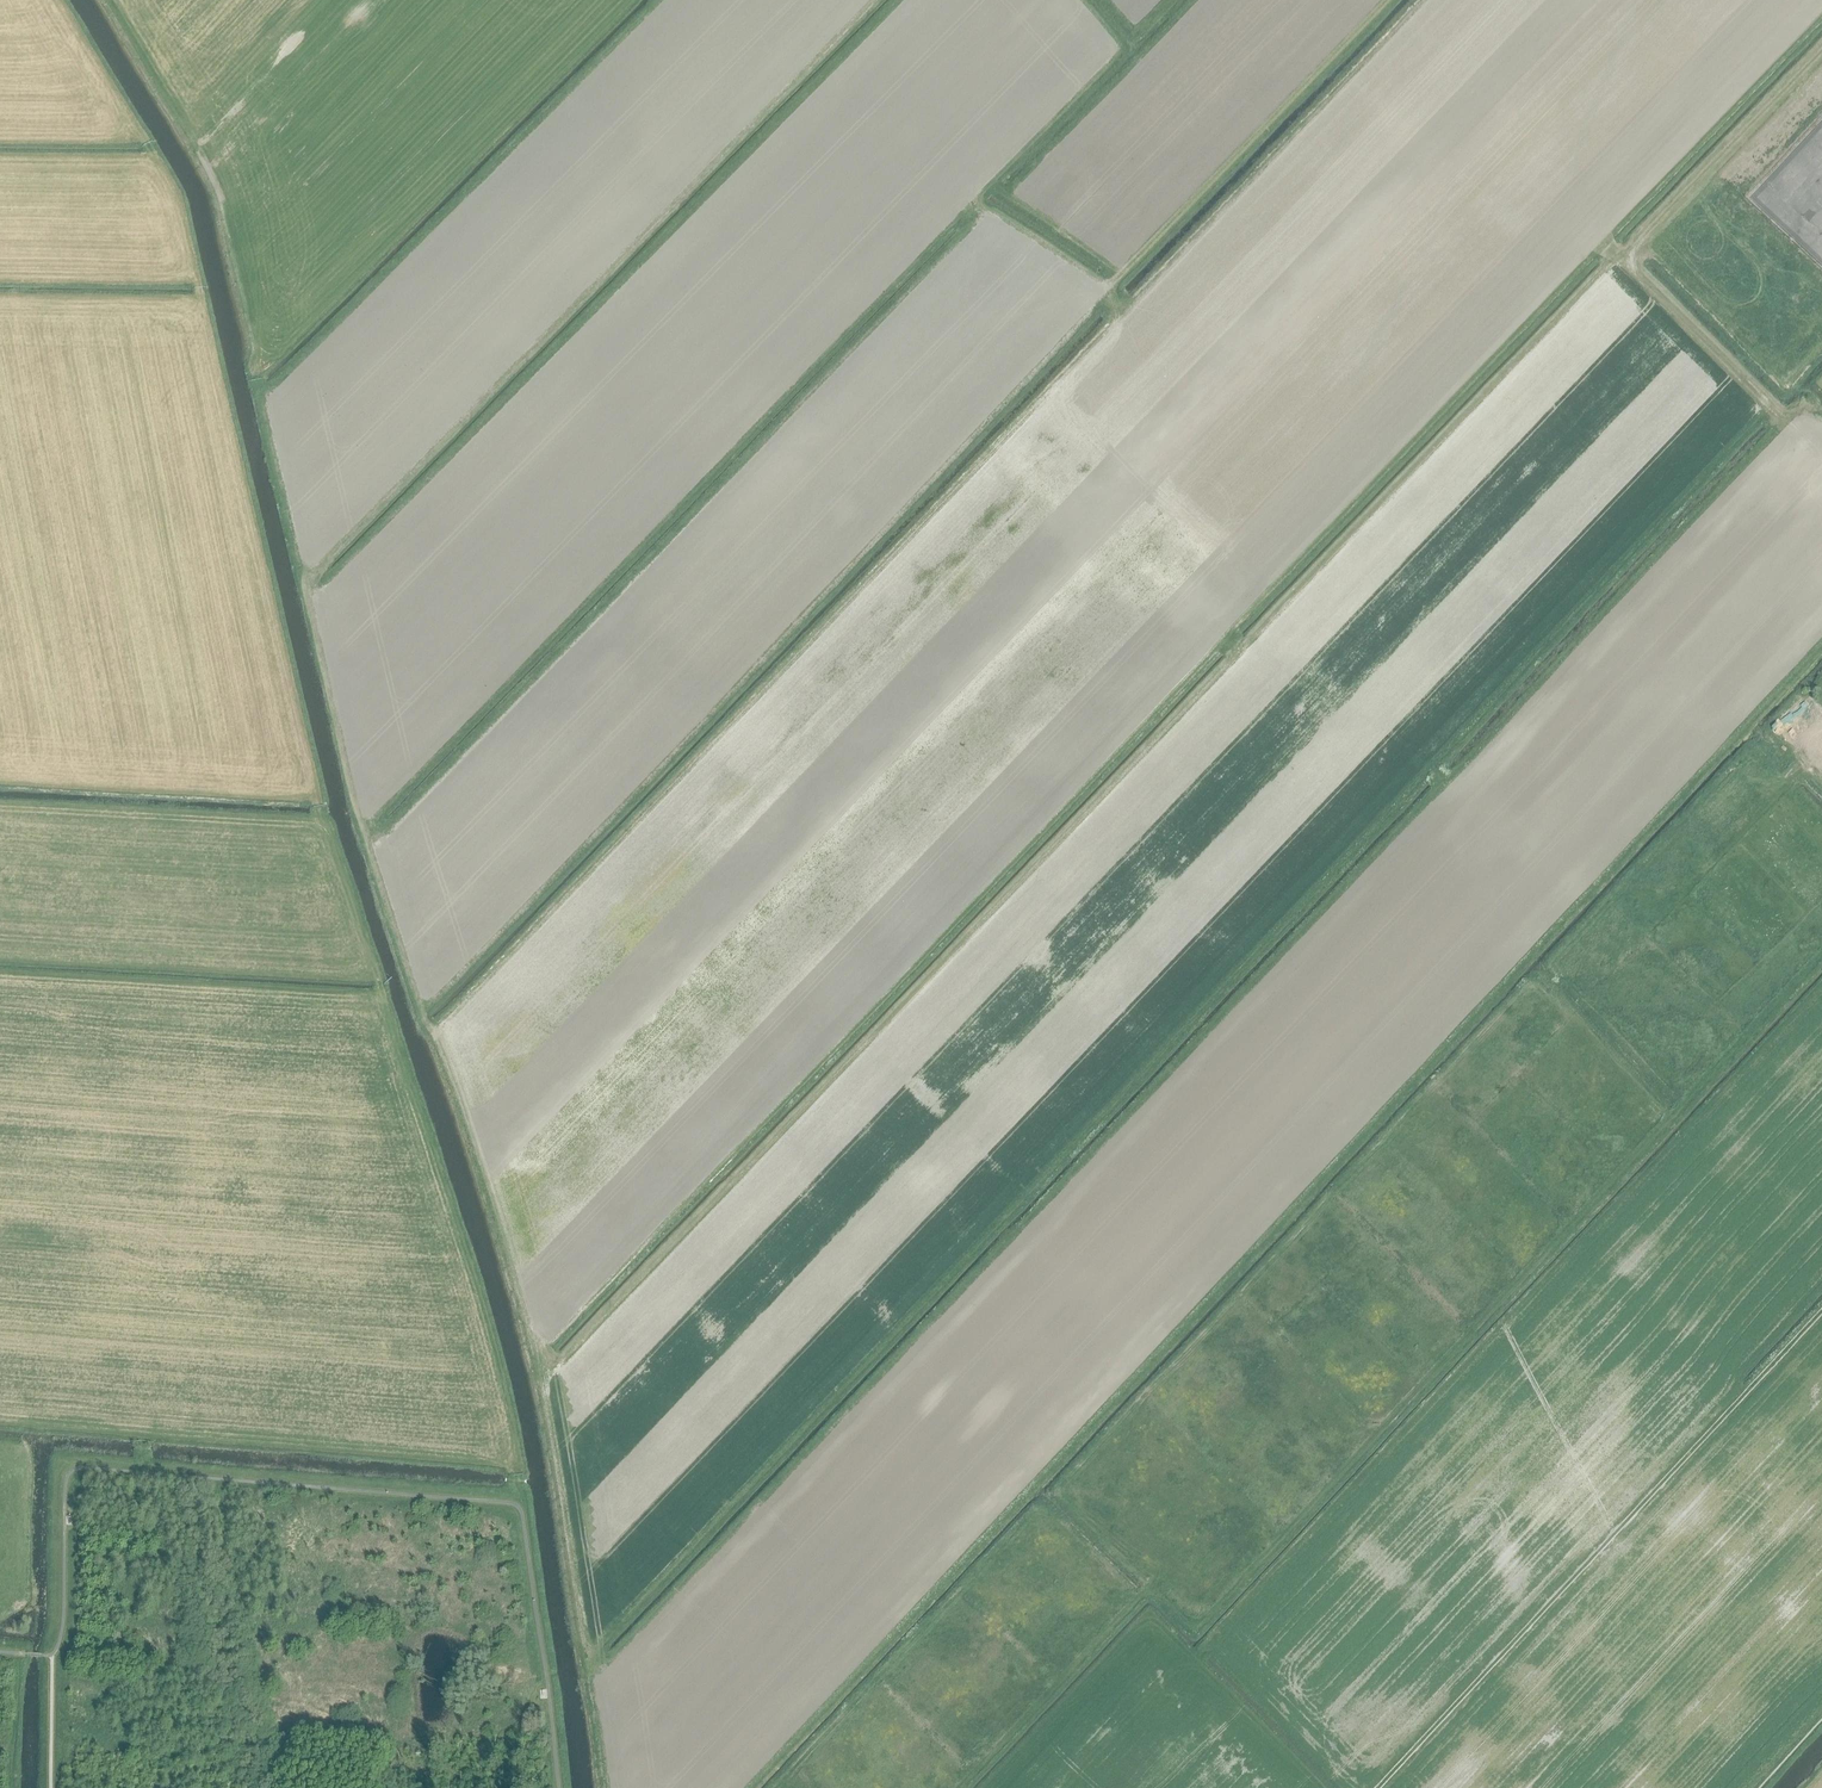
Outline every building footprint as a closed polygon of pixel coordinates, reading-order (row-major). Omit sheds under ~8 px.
[(1720,788),(1705,814),(1713,819),(1728,793),(1720,788)]
